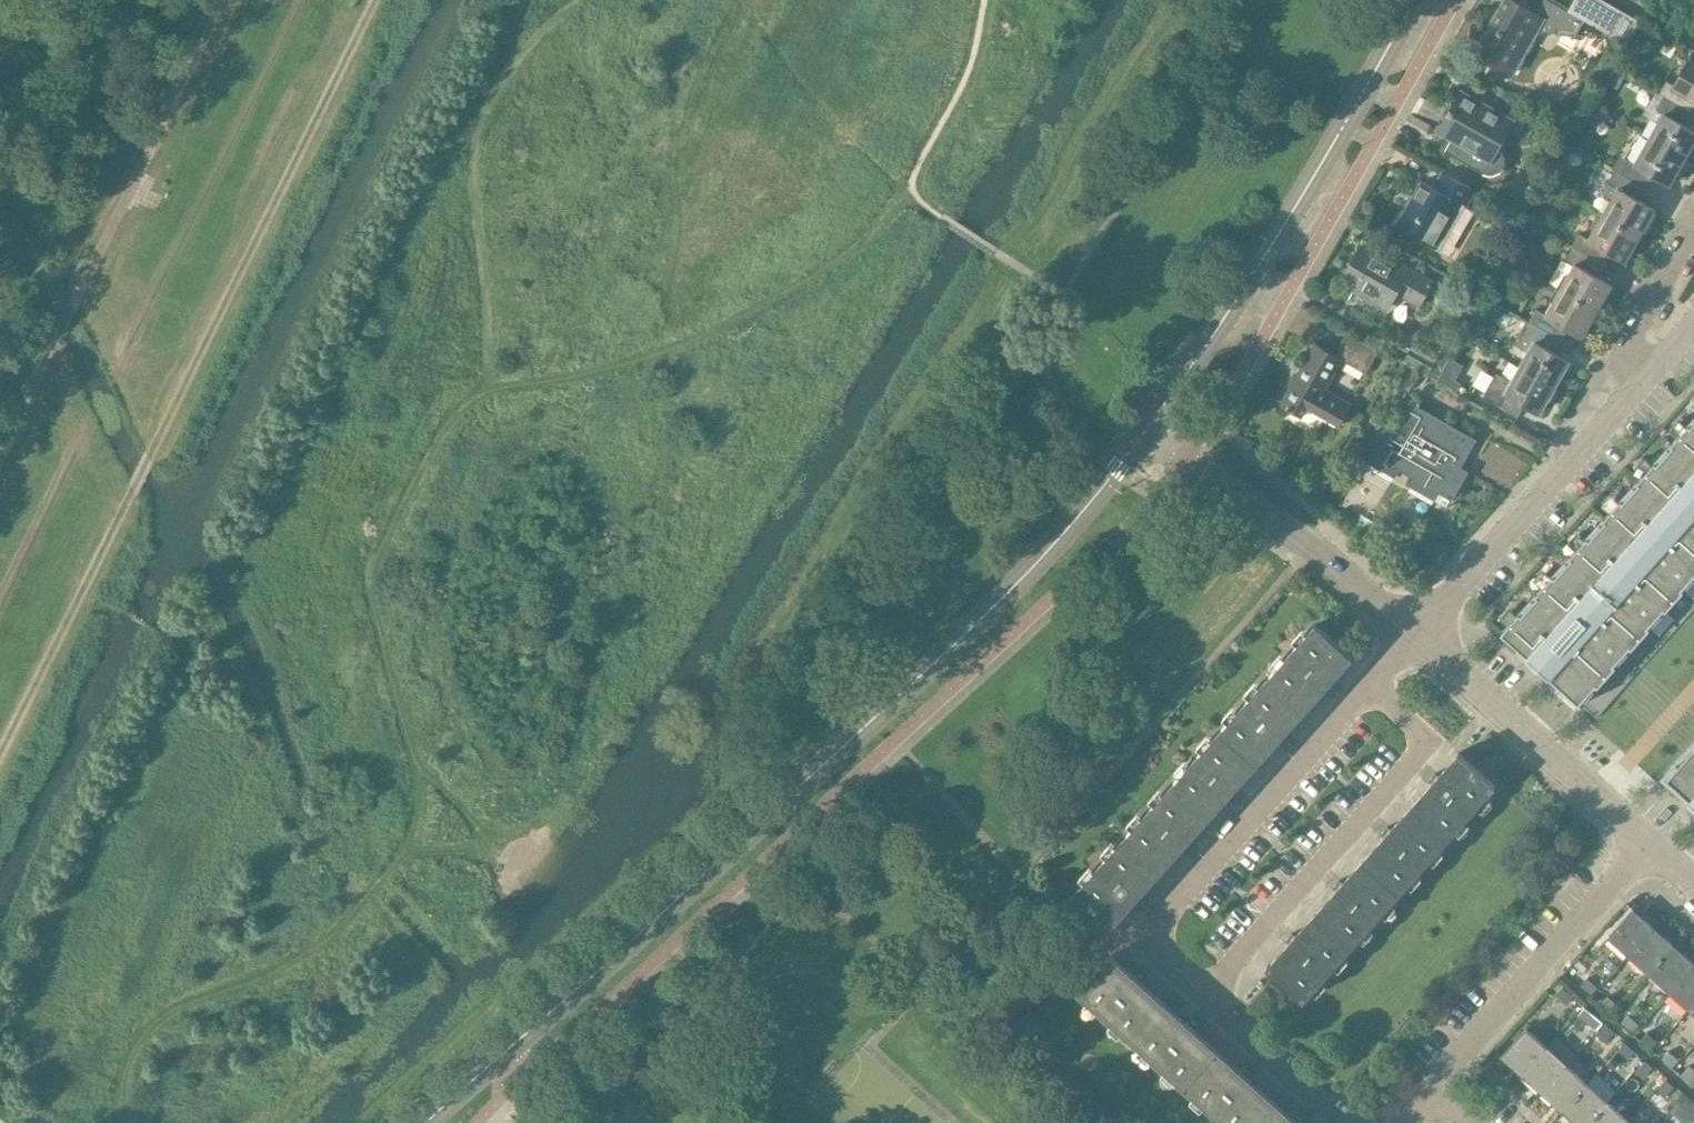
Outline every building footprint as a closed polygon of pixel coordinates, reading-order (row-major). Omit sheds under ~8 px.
[(1536,31),(1575,36),(1584,21),(1547,0),(1544,0),(1536,14),(1512,0),(1505,0),(1475,53),(1512,74),(1536,31)] [(1603,0),(1574,0),(1568,11),(1628,45),(1641,22),(1603,0)] [(1688,60),(1674,86),(1666,81),(1659,94),(1664,97),(1691,112),(1693,107),(1693,63),(1688,60)] [(1496,150),(1513,121),(1461,91),(1438,132),(1451,140),(1445,151),(1483,174),(1489,175),(1494,175),(1499,173),(1502,169),(1504,164),(1504,158),(1501,154),(1496,150)] [(1684,125),(1692,112),(1691,112),(1664,97),(1657,110),(1665,115),(1651,140),(1684,159),(1693,140),(1693,130),(1684,125)] [(1669,185),(1684,159),(1651,140),(1636,165),(1629,160),(1621,174),(1647,189),(1655,177),(1669,185)] [(1655,209),(1640,201),(1647,189),(1621,174),(1615,171),(1603,193),(1612,198),(1603,214),(1640,235),(1655,209)] [(1439,250),(1464,205),(1473,190),(1443,173),(1435,188),(1422,181),(1397,226),(1439,250)] [(1524,189),(1511,193),(1516,209),(1529,205),(1524,189)] [(1625,261),(1640,235),(1603,214),(1588,239),(1579,234),(1572,246),(1604,265),(1611,253),(1625,261)] [(1433,281),(1410,267),(1407,272),(1361,246),(1342,279),(1389,306),(1396,293),(1419,306),(1433,281)] [(1612,285),(1597,276),(1604,265),(1572,246),(1565,259),(1574,264),(1560,289),(1597,310),(1612,285)] [(1582,337),(1597,310),(1560,289),(1545,315),(1536,309),(1529,322),(1561,340),(1568,329),(1582,337)] [(1569,360),(1555,352),(1561,340),(1529,322),(1526,321),(1513,344),(1528,353),(1520,368),(1554,387),(1569,360)] [(1325,389),(1342,360),(1365,373),(1377,351),(1346,333),(1334,354),(1315,343),(1281,404),(1302,416),(1307,407),(1339,425),(1351,404),(1325,389)] [(1539,413),(1554,387),(1520,368),(1512,382),(1496,374),(1483,397),(1518,417),(1525,405),(1539,413)] [(1402,379),(1399,385),(1409,390),(1412,385),(1417,375),(1407,369),(1402,379)] [(1386,425),(1366,461),(1448,507),(1452,499),(1468,471),(1483,443),(1476,439),(1409,402),(1401,397),(1386,425)] [(1693,609),(1693,417),(1501,632),(1596,718),(1693,609)] [(1332,681),(1353,658),(1316,624),(1268,677),(1305,711),(1325,689),(1328,691),(1332,687),(1335,684),(1332,681)] [(1284,734),(1305,711),(1268,677),(1220,731),(1257,764),(1278,742),(1280,744),(1287,737),(1284,734)] [(1237,787),(1257,764),(1220,731),(1172,784),(1209,818),(1229,796),(1232,798),(1239,789),(1237,787)] [(1663,777),(1691,802),(1693,800),(1693,801),(1693,742),(1663,777)] [(1447,839),(1495,786),(1458,752),(1437,776),(1434,773),(1427,781),(1430,783),(1410,806),(1447,839)] [(1189,841),(1209,818),(1172,784),(1124,838),(1161,871),(1182,849),(1184,851),(1192,843),(1189,841)] [(1400,893),(1447,839),(1410,806),(1389,829),(1386,827),(1383,830),(1380,834),(1382,837),(1362,859),(1400,893)] [(1141,894),(1161,871),(1124,838),(1076,891),(1113,925),(1134,902),(1136,904),(1140,900),(1144,896),(1141,894)] [(1352,946),(1400,893),(1362,859),(1342,882),(1339,880),(1332,887),(1335,890),(1314,913),(1352,946)] [(1629,954),(1654,927),(1633,909),(1609,936),(1629,954)] [(1304,1000),(1352,946),(1314,913),(1294,936),(1291,934),(1284,941),(1287,943),(1266,966),(1304,1000)] [(1649,972),(1673,945),(1654,927),(1629,954),(1649,972)] [(1670,991),(1693,964),(1673,945),(1649,972),(1670,991)] [(1166,1002),(1143,981),(1145,979),(1137,972),(1135,974),(1112,954),(1105,961),(1078,991),(1132,1039),(1166,1002)] [(1693,1004),(1693,964),(1670,991),(1690,1009),(1693,1004)] [(1598,986),(1588,978),(1582,985),(1591,994),(1598,986)] [(1575,997),(1563,986),(1554,996),(1566,1007),(1575,997)] [(1619,1004),(1609,996),(1603,1004),(1613,1012),(1619,1004)] [(1219,1050),(1196,1029),(1198,1027),(1190,1020),(1188,1022),(1166,1002),(1132,1039),(1185,1087),(1219,1050)] [(1603,1023),(1586,1008),(1580,1016),(1597,1030),(1603,1023)] [(1639,1023),(1629,1015),(1623,1022),(1633,1031),(1639,1023)] [(1606,1043),(1615,1033),(1607,1025),(1598,1035),(1606,1043)] [(1522,1074),(1547,1046),(1526,1028),(1501,1055),(1522,1074)] [(1658,1041),(1648,1033),(1641,1040),(1651,1048),(1658,1041)] [(1542,1091),(1567,1064),(1576,1054),(1556,1036),(1547,1046),(1522,1074),(1542,1091)] [(1637,1051),(1626,1042),(1619,1050),(1630,1059),(1637,1051)] [(1250,1077),(1252,1075),(1244,1068),(1242,1070),(1219,1050),(1185,1087),(1225,1122),(1249,1122),(1272,1098),(1250,1077)] [(1679,1059),(1670,1051),(1663,1058),(1673,1067),(1679,1059)] [(1645,1078),(1654,1067),(1646,1061),(1638,1071),(1645,1078)] [(1563,1110),(1587,1082),(1567,1064),(1542,1091),(1563,1110)] [(1693,1075),(1693,1068),(1691,1065),(1683,1075),(1690,1080),(1693,1075)] [(1668,1097),(1676,1087),(1667,1080),(1659,1090),(1668,1097)] [(1608,1100),(1587,1082),(1563,1110),(1578,1122),(1588,1122),(1608,1100)] [(1304,1122),(1297,1116),(1295,1118),(1272,1098),(1249,1122),(1304,1122)] [(1690,1098),(1682,1106),(1693,1116),(1693,1102),(1690,1098)] [(1628,1118),(1608,1100),(1588,1122),(1624,1122),(1628,1118)]
